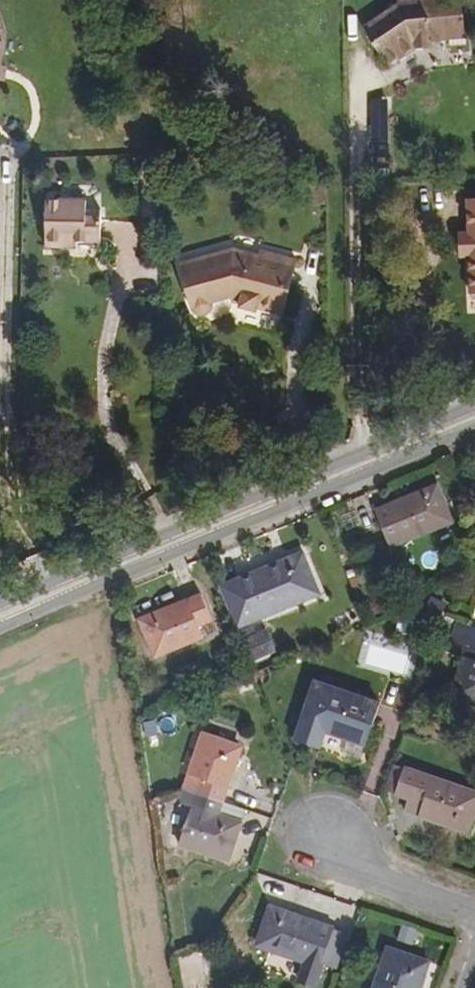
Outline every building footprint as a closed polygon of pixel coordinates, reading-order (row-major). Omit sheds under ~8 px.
[(447,20),(461,18),(460,2),(447,3),(447,20)] [(3,79),(4,66),(10,31),(0,3),(0,99),(3,79)] [(380,48),(375,51),(388,74),(417,56),(433,55),(433,49),(465,45),(461,18),(447,20),(447,3),(397,8),(396,18),(392,19),(370,33),(380,48)] [(366,35),(375,51),(380,48),(370,33),(366,35)] [(14,67),(4,66),(3,79),(13,80),(14,67)] [(474,295),(474,198),(465,198),(466,231),(459,231),(459,257),(467,257),(468,296),(474,295)] [(68,243),(82,242),(107,242),(107,212),(93,212),(92,202),(51,203),(53,251),(68,251),(68,243)] [(82,251),(82,242),(68,243),(68,251),(82,251)] [(230,248),(177,264),(188,305),(193,311),(199,312),(203,311),(208,308),(209,302),(227,297),(238,298),(239,306),(256,310),(257,308),(275,313),(283,284),(288,286),(295,261),(260,250),(256,256),(230,248)] [(451,522),(436,484),(357,518),(367,541),(378,537),(384,550),(451,522)] [(303,552),(219,586),(238,628),(320,595),(303,552)] [(211,622),(199,592),(135,617),(152,656),(199,638),(195,628),(211,622)] [(433,597),(423,614),(438,623),(448,606),(433,597)] [(387,611),(377,600),(365,609),(374,621),(387,611)] [(417,622),(399,618),(396,632),(414,636),(417,622)] [(452,636),(474,644),(474,629),(456,623),(452,636)] [(254,626),(239,631),(242,637),(255,631),(254,626)] [(266,629),(243,639),(253,660),(271,653),(266,642),(271,640),(266,629)] [(452,636),(445,653),(467,662),(454,699),(474,706),(474,644),(452,636)] [(317,680),(297,740),(319,748),(327,726),(367,740),(380,703),(317,680)] [(196,776),(191,788),(226,800),(243,748),(199,732),(185,771),(196,776)] [(396,791),(406,765),(396,762),(387,788),(396,791)] [(406,765),(396,791),(408,795),(404,807),(469,829),(474,811),(474,785),(406,763),(406,765)] [(185,771),(179,791),(191,788),(196,776),(185,771)] [(191,788),(185,808),(173,846),(227,864),(247,808),(226,800),(191,788)] [(191,788),(179,791),(175,804),(185,808),(191,788)] [(307,982),(315,960),(325,925),(262,904),(249,942),(296,959),(291,977),(307,982)] [(325,925),(315,960),(328,964),(339,930),(325,925)] [(402,926),(397,940),(412,945),(417,931),(402,926)] [(375,987),(417,987),(427,960),(389,946),(375,987)]
